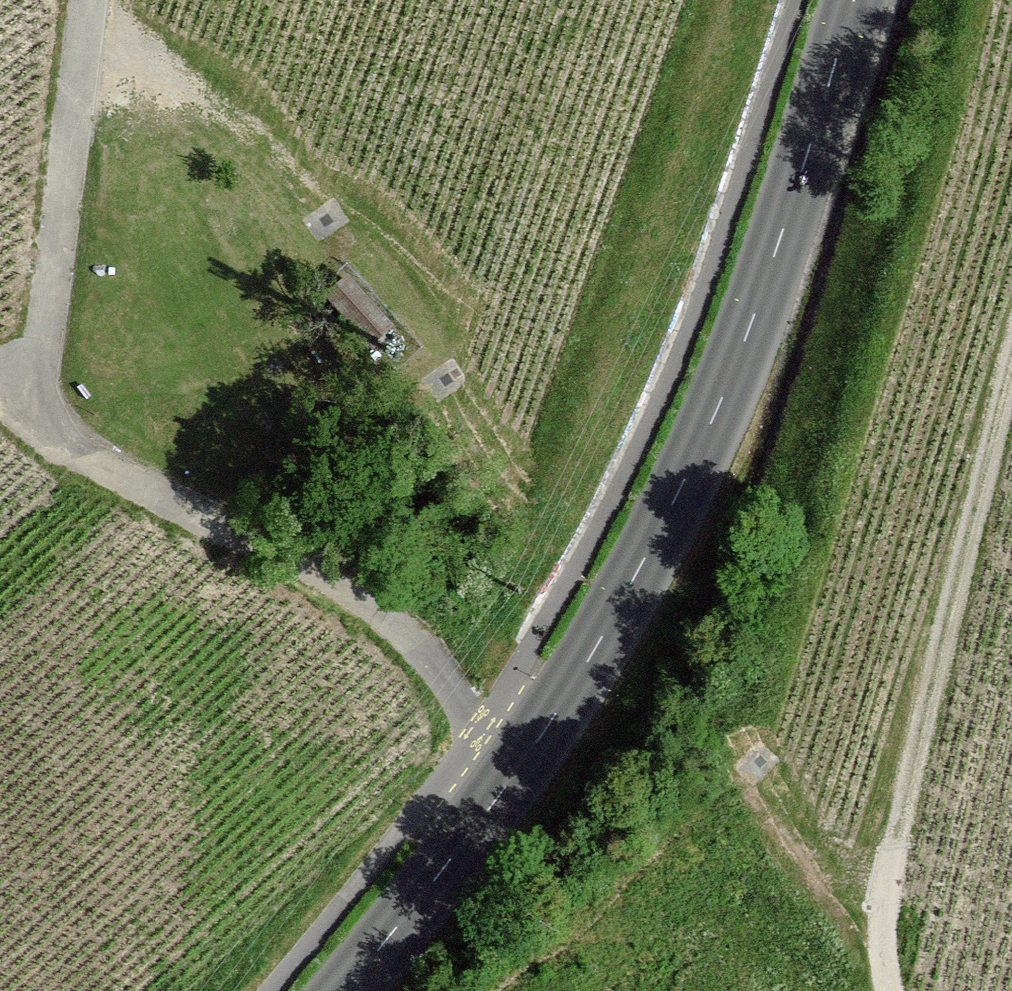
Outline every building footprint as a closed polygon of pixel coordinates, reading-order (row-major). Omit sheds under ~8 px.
[(347,280),(327,298),(370,346),(390,328),(347,280)]
